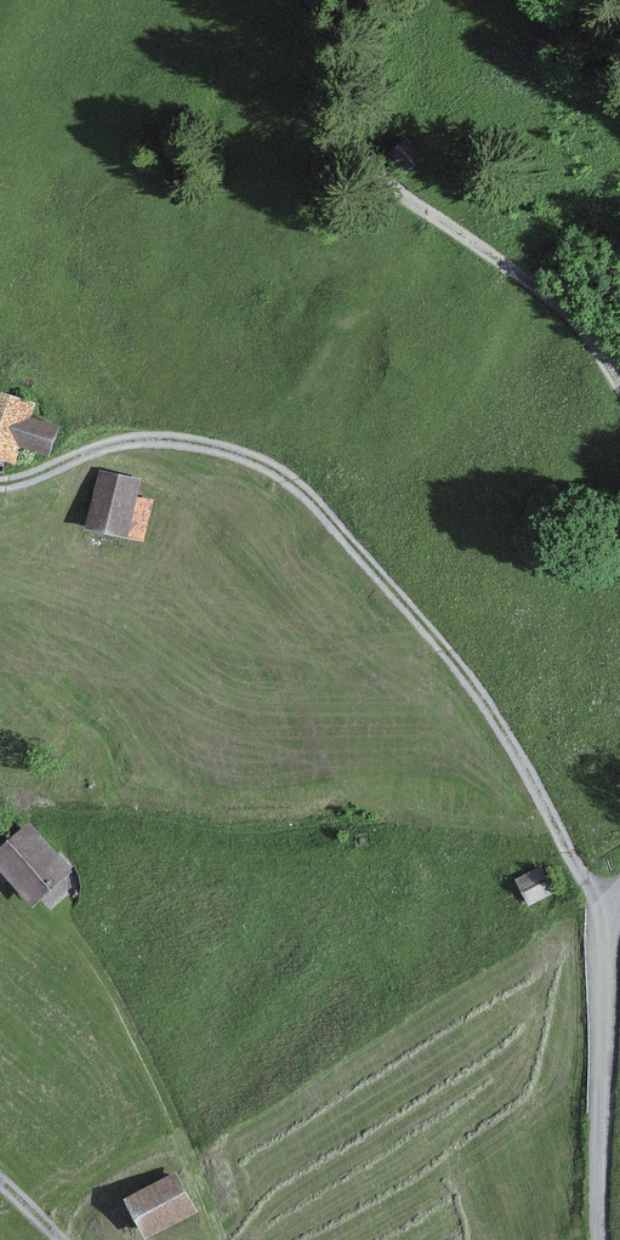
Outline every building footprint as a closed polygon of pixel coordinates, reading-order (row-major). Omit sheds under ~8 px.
[(396,130),(369,144),(387,177),(413,163),(396,130)] [(20,448),(50,455),(59,426),(31,416),(35,403),(0,387),(0,459),(15,464),(20,448)] [(153,499),(138,497),(141,479),(101,470),(85,529),(144,542),(153,499)] [(30,822),(0,847),(0,870),(32,907),(73,871),(30,822)] [(545,864),(515,879),(528,907),(560,892),(545,864)] [(175,1172),(123,1199),(145,1239),(198,1212),(175,1172)]
